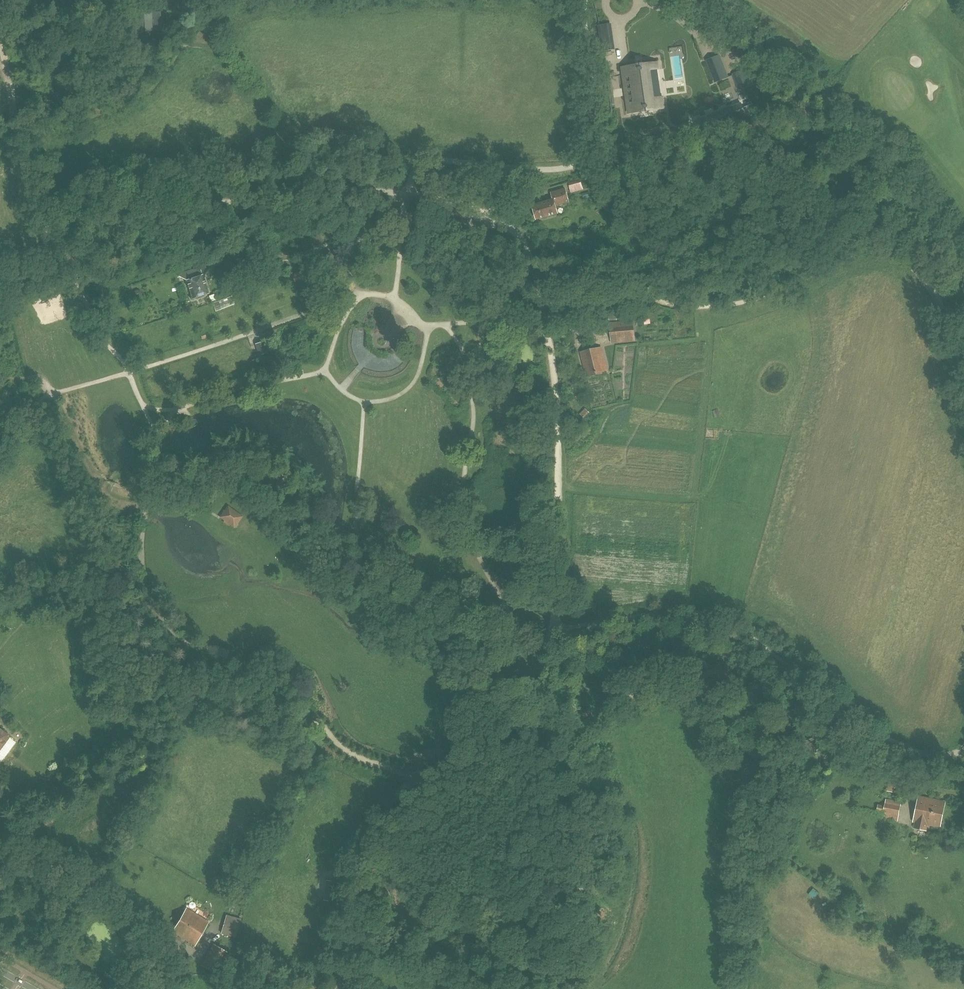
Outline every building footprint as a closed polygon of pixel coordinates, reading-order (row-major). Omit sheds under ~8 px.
[(161,31),(160,22),(160,12),(129,13),(129,32),(161,31)] [(154,38),(145,42),(151,52),(157,45),(154,38)] [(720,55),(706,60),(715,83),(729,77),(720,55)] [(623,68),(625,79),(625,80),(623,81),(624,88),(626,88),(629,112),(663,107),(657,63),(623,68)] [(746,68),(732,74),(739,90),(753,84),(746,68)] [(741,102),(694,121),(700,135),(747,117),(746,115),(750,113),(747,106),(743,107),(741,102)] [(532,205),(536,219),(557,213),(555,206),(569,202),(565,188),(551,192),(553,199),(532,205)] [(361,217),(365,232),(377,229),(373,214),(361,217)] [(186,280),(192,298),(209,293),(203,275),(186,280)] [(133,296),(135,298),(140,297),(142,294),(141,291),(138,289),(133,290),(132,293),(133,296)] [(235,304),(231,296),(213,303),(216,311),(235,304)] [(635,339),(633,321),(609,323),(611,342),(635,339)] [(263,341),(255,344),(259,355),(267,352),(263,341)] [(607,371),(601,347),(581,352),(587,376),(607,371)] [(585,408),(580,414),(584,418),(590,412),(585,408)] [(228,507),(221,517),(234,526),(241,517),(228,507)] [(8,737),(5,734),(6,732),(1,728),(0,729),(0,747),(8,737)] [(918,796),(913,820),(915,821),(914,827),(925,829),(927,823),(939,826),(944,801),(918,796)] [(901,800),(886,797),(884,806),(879,805),(878,810),(883,811),(882,816),(896,819),(901,800)] [(86,879),(95,885),(100,878),(91,871),(86,879)] [(325,880),(323,900),(332,901),(335,881),(325,880)] [(172,931),(195,945),(208,922),(185,909),(172,931)] [(226,914),(221,933),(236,937),(241,919),(226,914)] [(339,984),(347,988),(359,988),(343,979),(339,984)]
